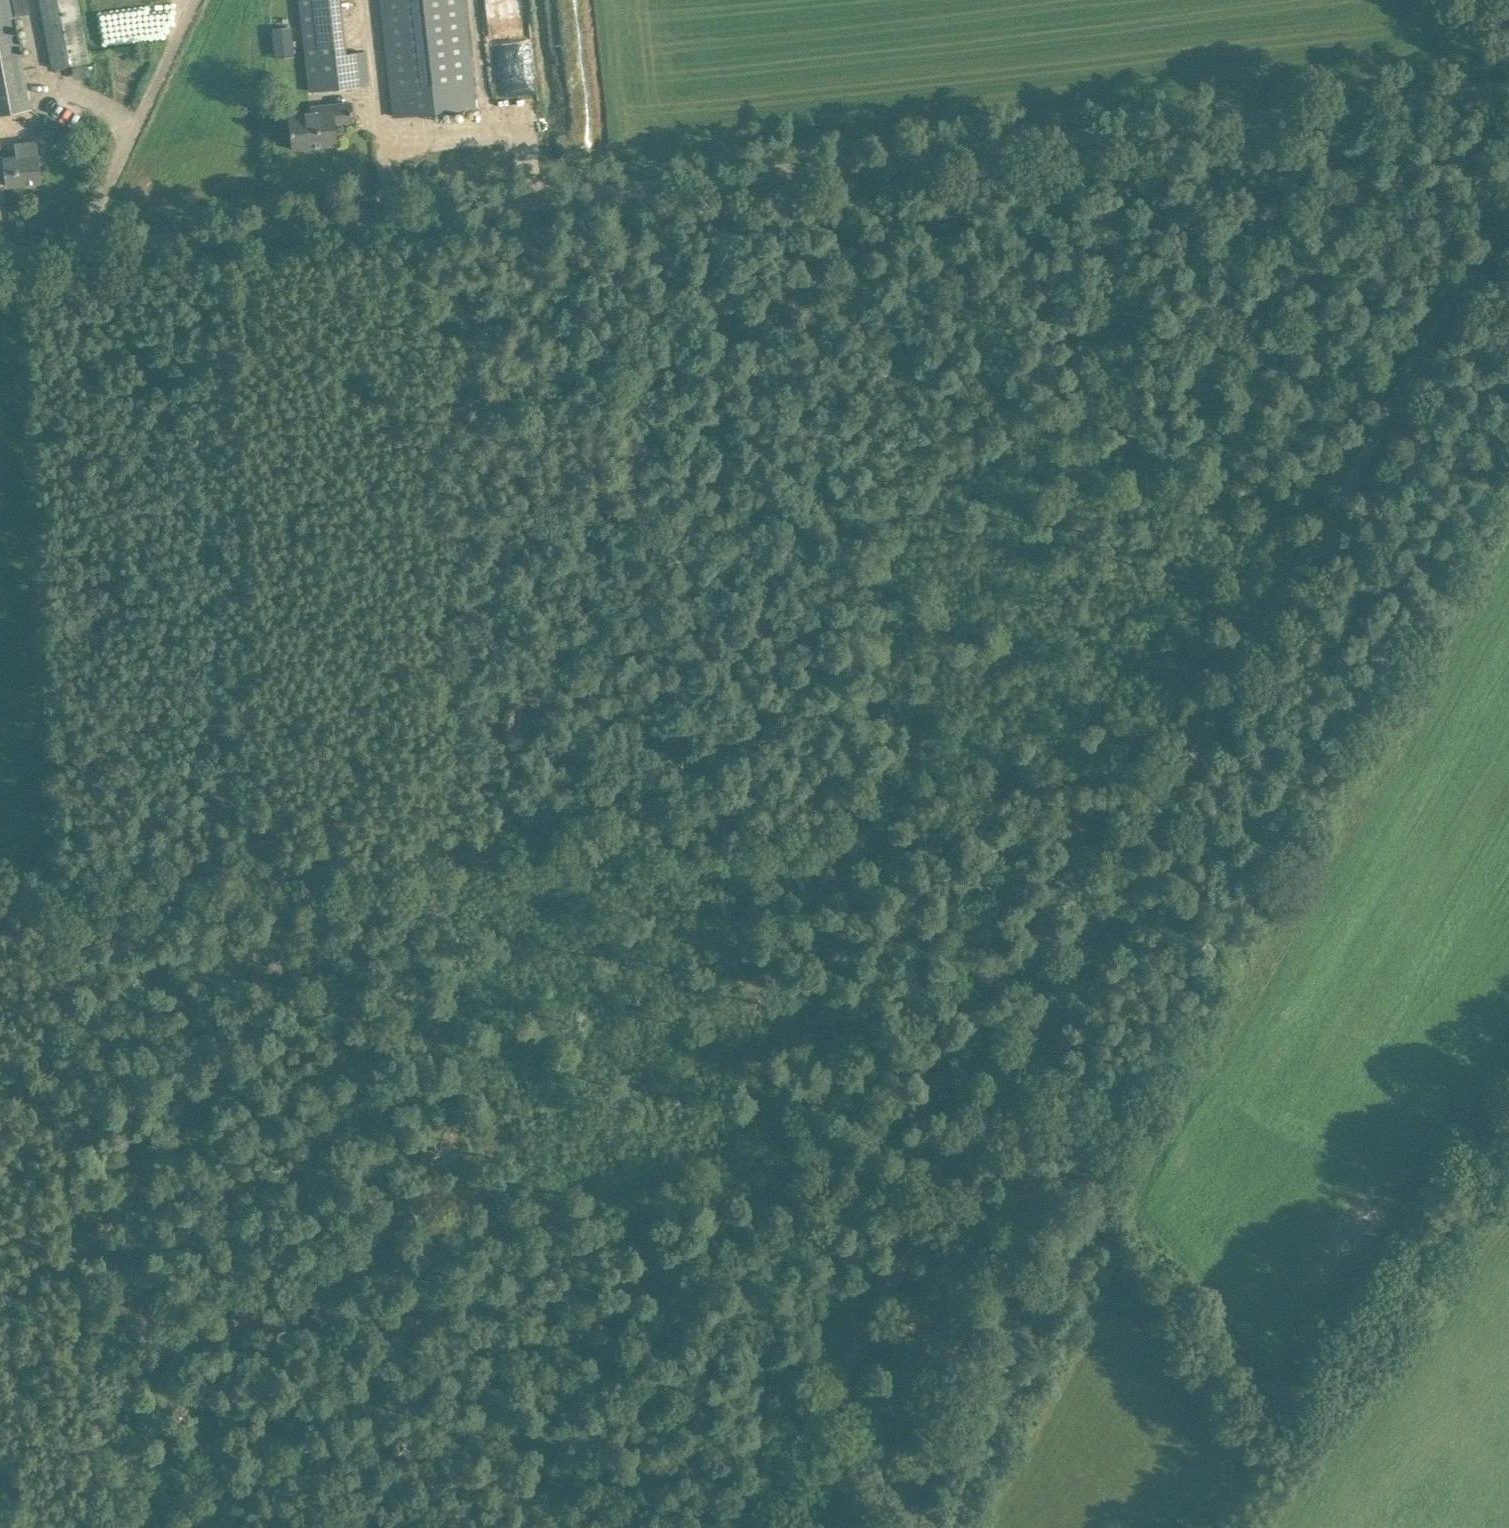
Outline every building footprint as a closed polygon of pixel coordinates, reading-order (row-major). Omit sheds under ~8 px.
[(30,108),(9,0),(0,0),(0,113),(30,108)] [(16,14),(29,12),(26,0),(13,0),(16,14)] [(53,67),(88,60),(76,0),(40,0),(53,67)] [(392,96),(394,115),(475,107),(463,0),(381,0),(392,96)] [(272,28),(274,48),(291,46),(289,26),(272,28)] [(346,54),(306,58),(309,90),(368,84),(366,64),(365,51),(346,54)] [(288,114),(292,148),(337,143),(335,122),(353,120),(351,102),(324,105),(325,114),(312,115),(312,112),(288,114)] [(3,157),(7,185),(41,181),(35,140),(16,143),(17,155),(3,157)]
